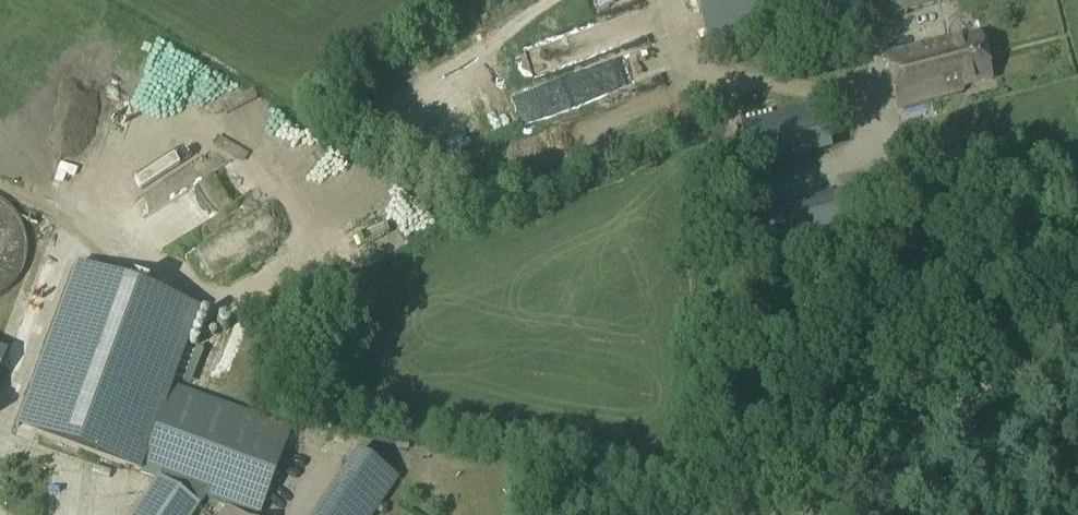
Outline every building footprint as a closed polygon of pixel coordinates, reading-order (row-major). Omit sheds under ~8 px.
[(863,8),(861,0),(694,0),(709,57),(865,16),(863,8)] [(873,6),(871,0),(861,0),(863,8),(873,6)] [(873,6),(876,21),(957,1),(957,0),(871,0),(873,6)] [(580,22),(521,47),(528,62),(587,37),(580,22)] [(650,33),(531,81),(540,102),(659,55),(650,33)] [(991,81),(979,36),(949,44),(948,40),(884,58),(897,109),(961,92),(961,89),(991,81)] [(739,128),(751,173),(830,153),(819,107),(739,128)] [(852,243),(917,226),(900,167),(836,184),(838,194),(745,218),(757,267),(852,243)] [(155,285),(209,266),(202,246),(148,265),(155,285)] [(74,265),(15,428),(137,473),(160,411),(167,391),(169,392),(199,311),(74,265)] [(167,391),(160,411),(137,473),(137,474),(155,481),(132,514),(193,514),(204,499),(249,514),(260,514),(289,436),(169,392),(167,391)] [(397,480),(356,452),(313,514),(373,514),(397,480)]
